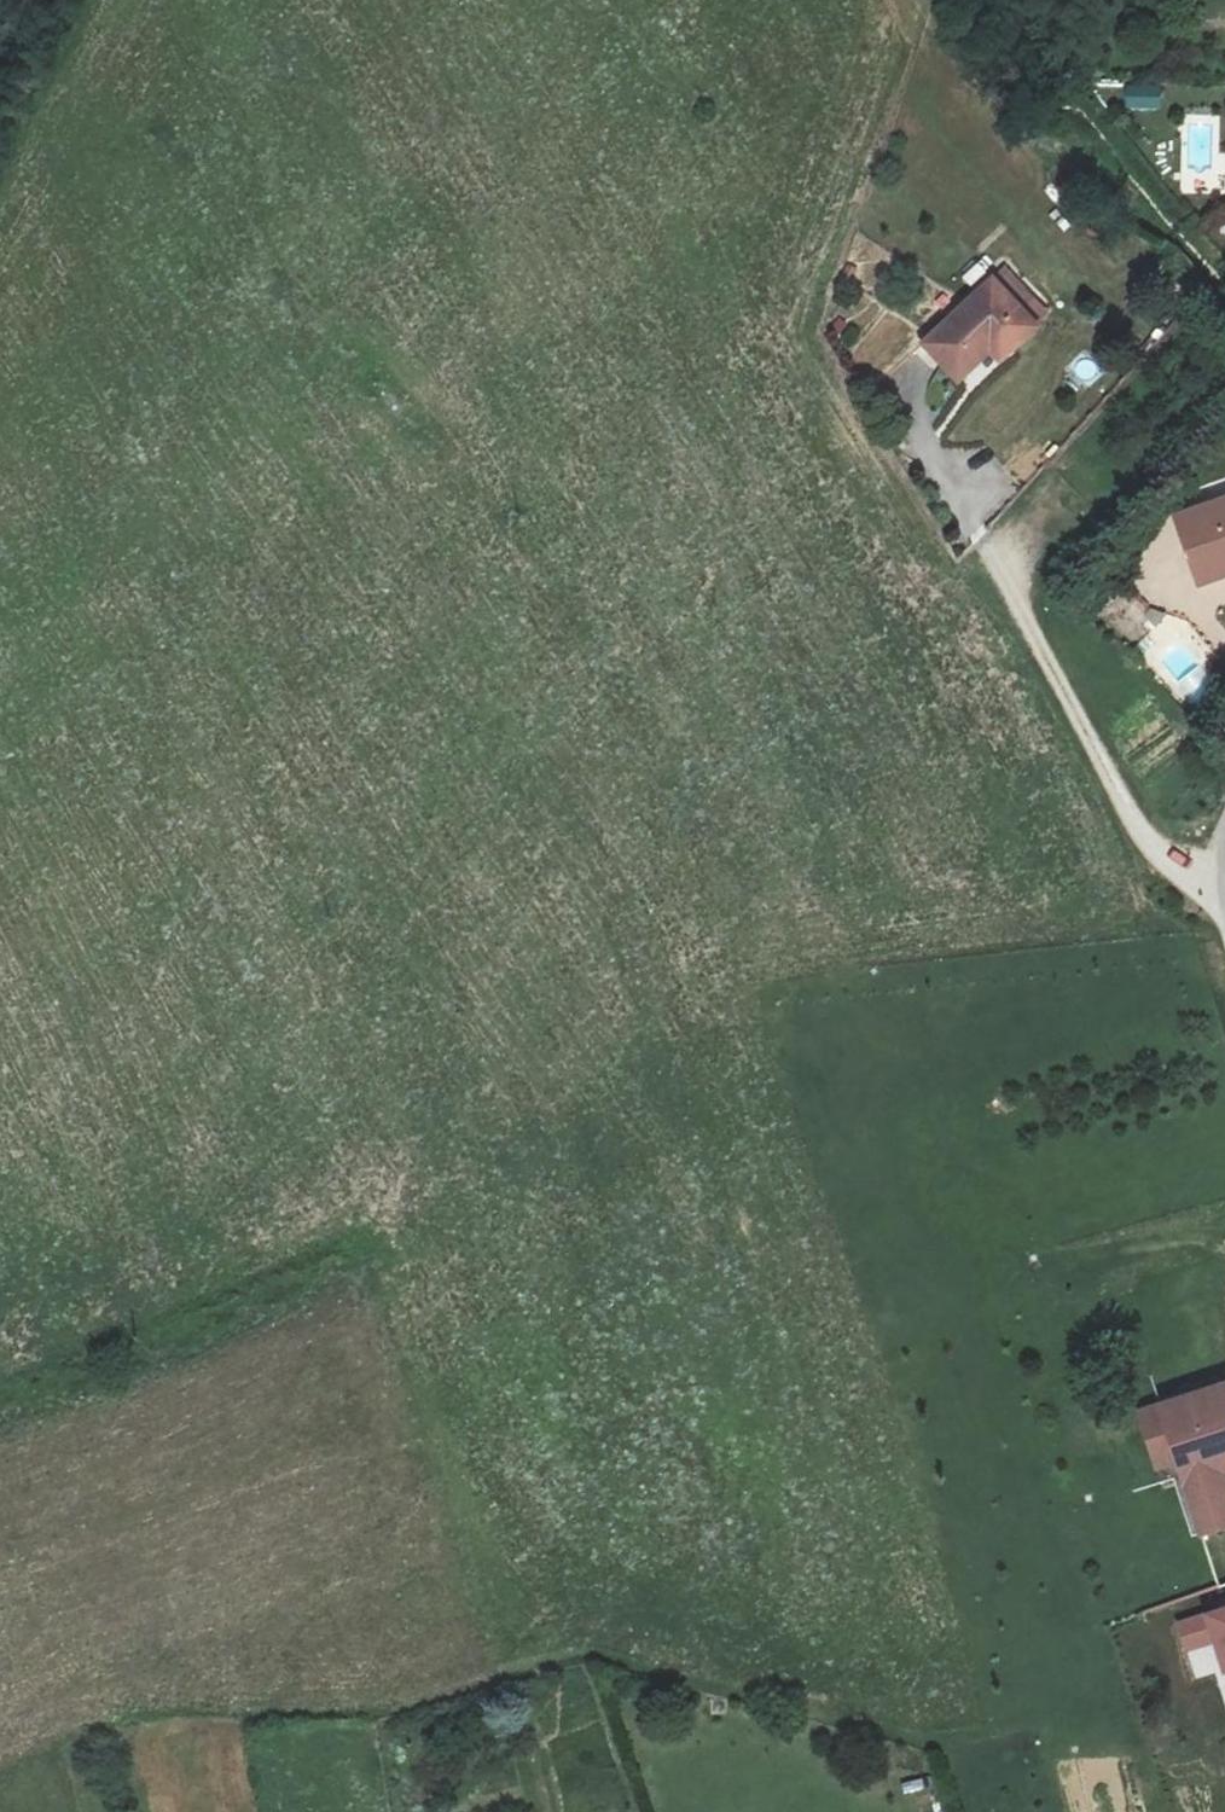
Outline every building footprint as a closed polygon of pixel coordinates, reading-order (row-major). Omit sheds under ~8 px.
[(1162,109),(1161,87),(1126,88),(1127,111),(1162,109)] [(980,377),(1013,346),(1025,335),(1035,343),(1060,318),(1014,275),(944,339),(980,377)] [(1025,335),(1013,346),(1021,356),(1035,343),(1025,335)] [(1202,579),(1224,571),(1224,495),(1177,512),(1202,579)] [(1131,1413),(1157,1488),(1173,1482),(1192,1544),(1224,1534),(1224,1380),(1131,1413)] [(1219,1601),(1222,1612),(1175,1623),(1183,1656),(1212,1649),(1220,1677),(1224,1676),(1224,1599),(1219,1601)]
